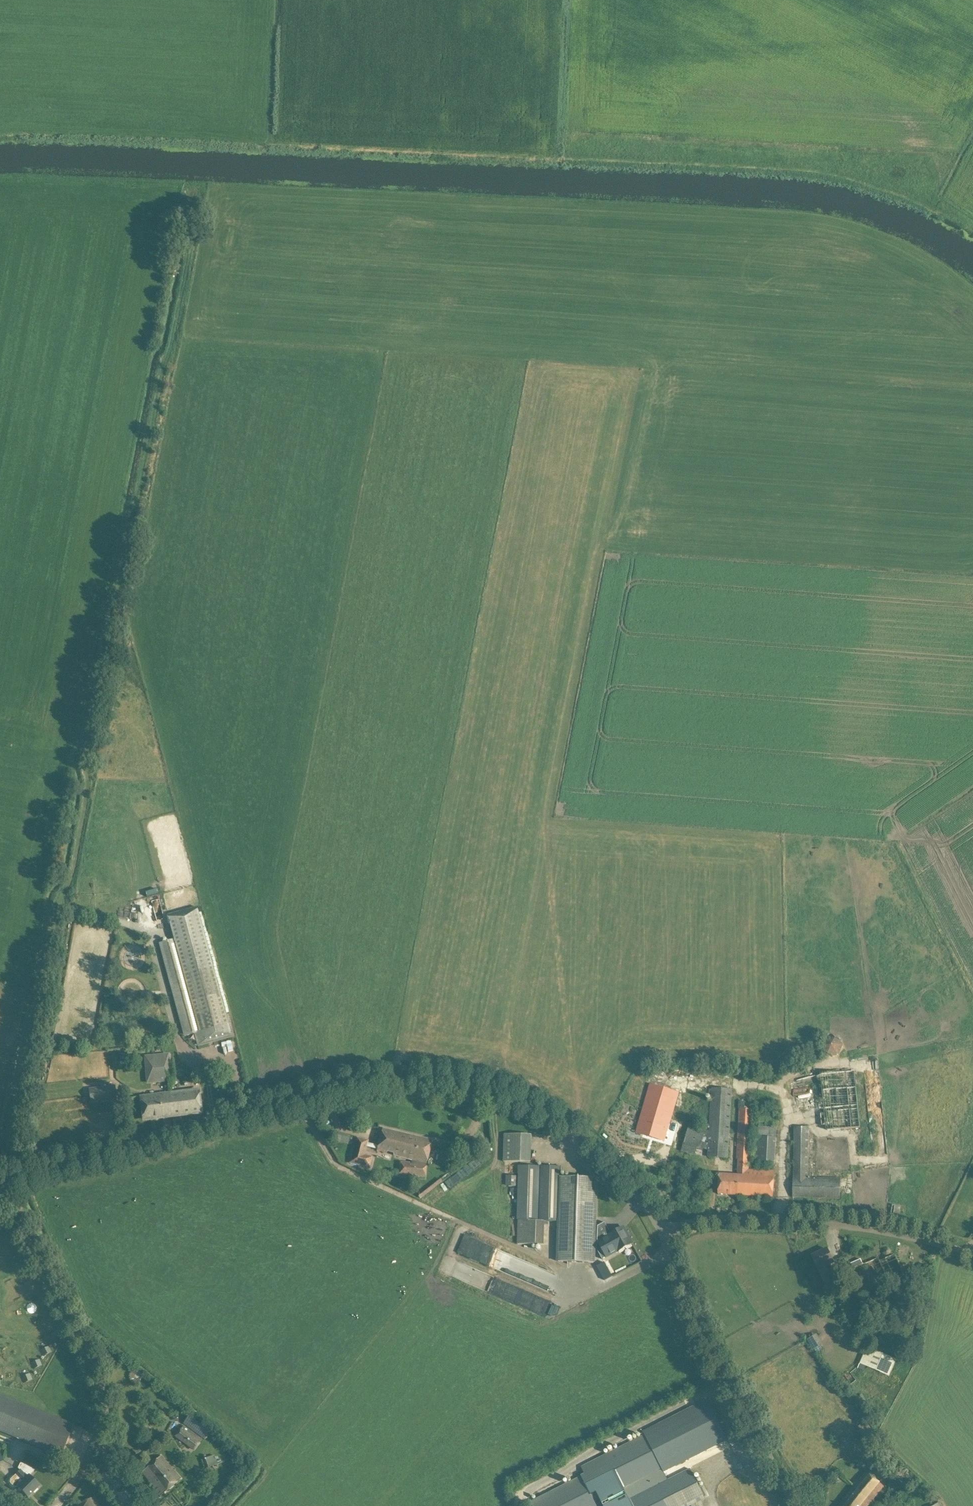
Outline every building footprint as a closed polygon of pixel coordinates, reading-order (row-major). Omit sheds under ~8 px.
[(233,1037),(198,908),(168,916),(174,939),(158,943),(184,1036),(194,1033),(197,1047),(233,1037)] [(827,1039),(829,1056),(845,1054),(843,1037),(827,1039)] [(167,1074),(168,1081),(171,1081),(168,1053),(152,1055),(154,1076),(167,1074)] [(146,1084),(168,1081),(167,1074),(154,1076),(152,1055),(144,1056),(146,1084)] [(791,1087),(824,1084),(828,1130),(861,1127),(857,1072),(790,1078),(791,1087)] [(728,1158),(728,1148),(732,1089),(711,1088),(709,1129),(697,1126),(699,1121),(692,1119),(690,1123),(671,1118),(678,1092),(649,1084),(636,1133),(676,1143),(674,1149),(694,1155),(697,1147),(709,1150),(708,1157),(728,1158)] [(111,1099),(109,1087),(90,1089),(92,1102),(111,1099)] [(200,1112),(199,1102),(198,1091),(170,1094),(172,1116),(200,1112)] [(144,1119),(172,1116),(170,1094),(142,1098),(144,1119)] [(751,1160),(753,1110),(754,1102),(740,1101),(739,1109),(736,1160),(738,1160),(737,1175),(720,1174),(719,1194),(773,1197),(774,1172),(749,1170),(749,1160),(751,1160)] [(774,1163),(776,1127),(756,1126),(754,1161),(774,1163)] [(840,1198),(840,1188),(840,1180),(810,1179),(810,1174),(806,1174),(807,1127),(793,1127),(791,1197),(840,1198)] [(401,1175),(407,1175),(425,1177),(426,1164),(432,1140),(382,1129),(377,1150),(412,1160),(412,1163),(402,1162),(401,1175)] [(532,1134),(505,1134),(504,1161),(531,1162),(532,1134)] [(365,1155),(368,1141),(356,1138),(350,1163),(370,1168),(373,1157),(365,1155)] [(594,1178),(562,1177),(562,1167),(541,1166),(521,1166),(518,1244),(542,1245),(543,1221),(560,1221),(558,1261),(594,1263),(596,1191),(593,1191),(594,1178)] [(517,1186),(517,1176),(506,1175),(506,1185),(517,1186)] [(893,1204),(891,1215),(899,1216),(901,1205),(893,1204)] [(610,1235),(596,1242),(603,1254),(611,1250),(610,1248),(615,1245),(619,1252),(633,1244),(624,1227),(610,1235)] [(462,1246),(472,1247),(473,1236),(463,1235),(462,1246)] [(834,1263),(832,1258),(827,1249),(813,1256),(819,1269),(823,1278),(829,1275),(825,1267),(834,1263)] [(860,1265),(864,1274),(877,1269),(874,1260),(860,1265)] [(866,1347),(860,1363),(890,1374),(896,1358),(866,1347)] [(74,1425),(0,1395),(0,1431),(61,1456),(74,1425)] [(645,1435),(582,1467),(586,1474),(565,1485),(561,1479),(536,1491),(540,1497),(529,1503),(531,1505),(689,1505),(705,1498),(690,1469),(668,1480),(664,1472),(680,1464),(727,1440),(707,1400),(643,1432),(645,1435)] [(198,1445),(202,1439),(184,1425),(176,1436),(187,1444),(191,1439),(198,1445)] [(161,1455),(142,1472),(153,1486),(152,1487),(160,1496),(181,1478),(161,1455)] [(206,1469),(211,1467),(208,1458),(207,1458),(206,1455),(202,1456),(204,1459),(203,1460),(206,1469)] [(17,1486),(21,1490),(28,1497),(40,1486),(30,1475),(35,1470),(22,1463),(19,1468),(21,1470),(12,1479),(11,1483),(15,1487),(17,1486)] [(884,1486),(866,1472),(841,1503),(839,1505),(868,1505),(884,1486)] [(95,1496),(80,1505),(99,1505),(95,1496)]
